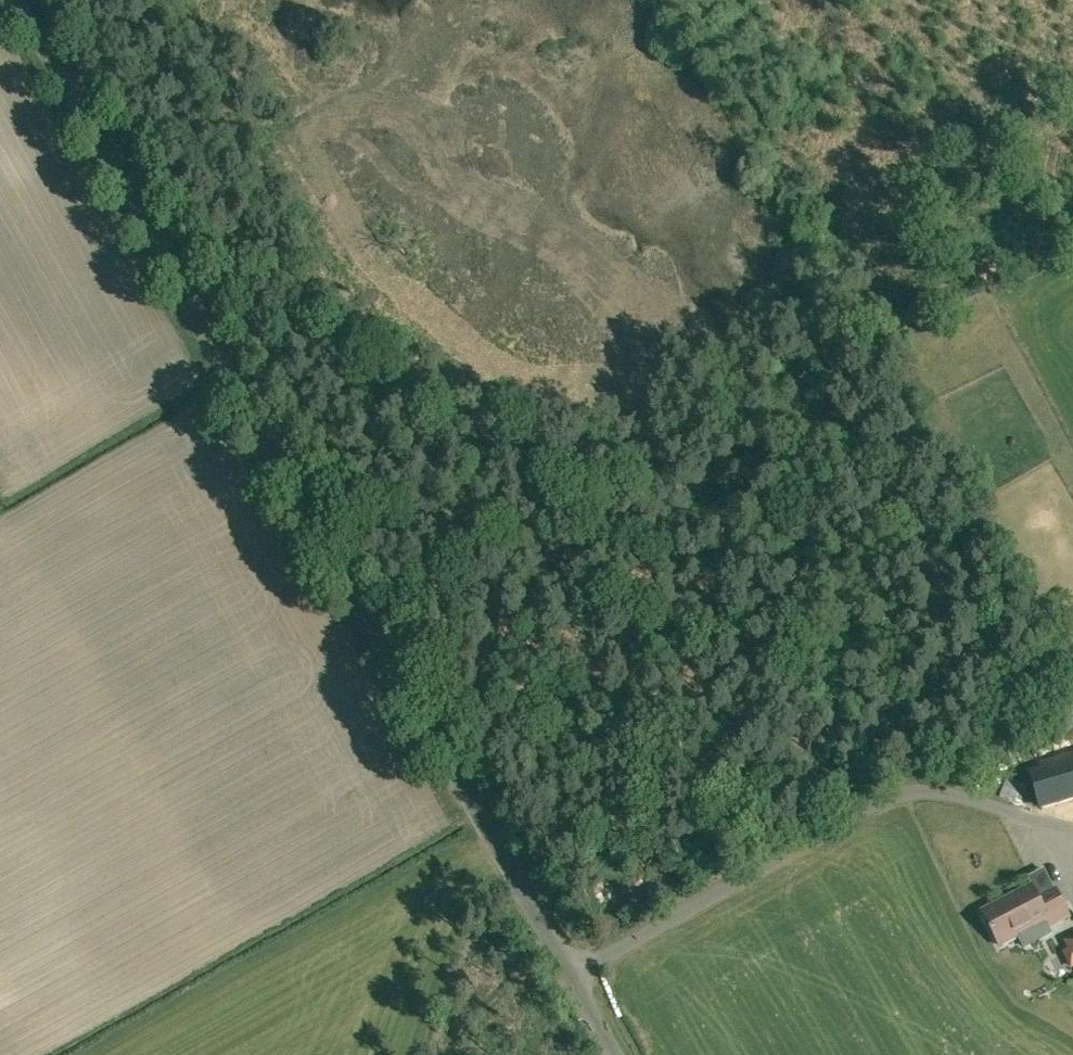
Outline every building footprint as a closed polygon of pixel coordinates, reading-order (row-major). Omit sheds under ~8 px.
[(1028,773),(1039,809),(1072,799),(1072,760),(1028,773)] [(1046,928),(1069,916),(1055,889),(1037,898),(1031,886),(982,912),(999,945),(1043,922),(1046,928)] [(1063,940),(1067,949),(1061,951),(1070,969),(1072,968),(1072,935),(1063,940)]
